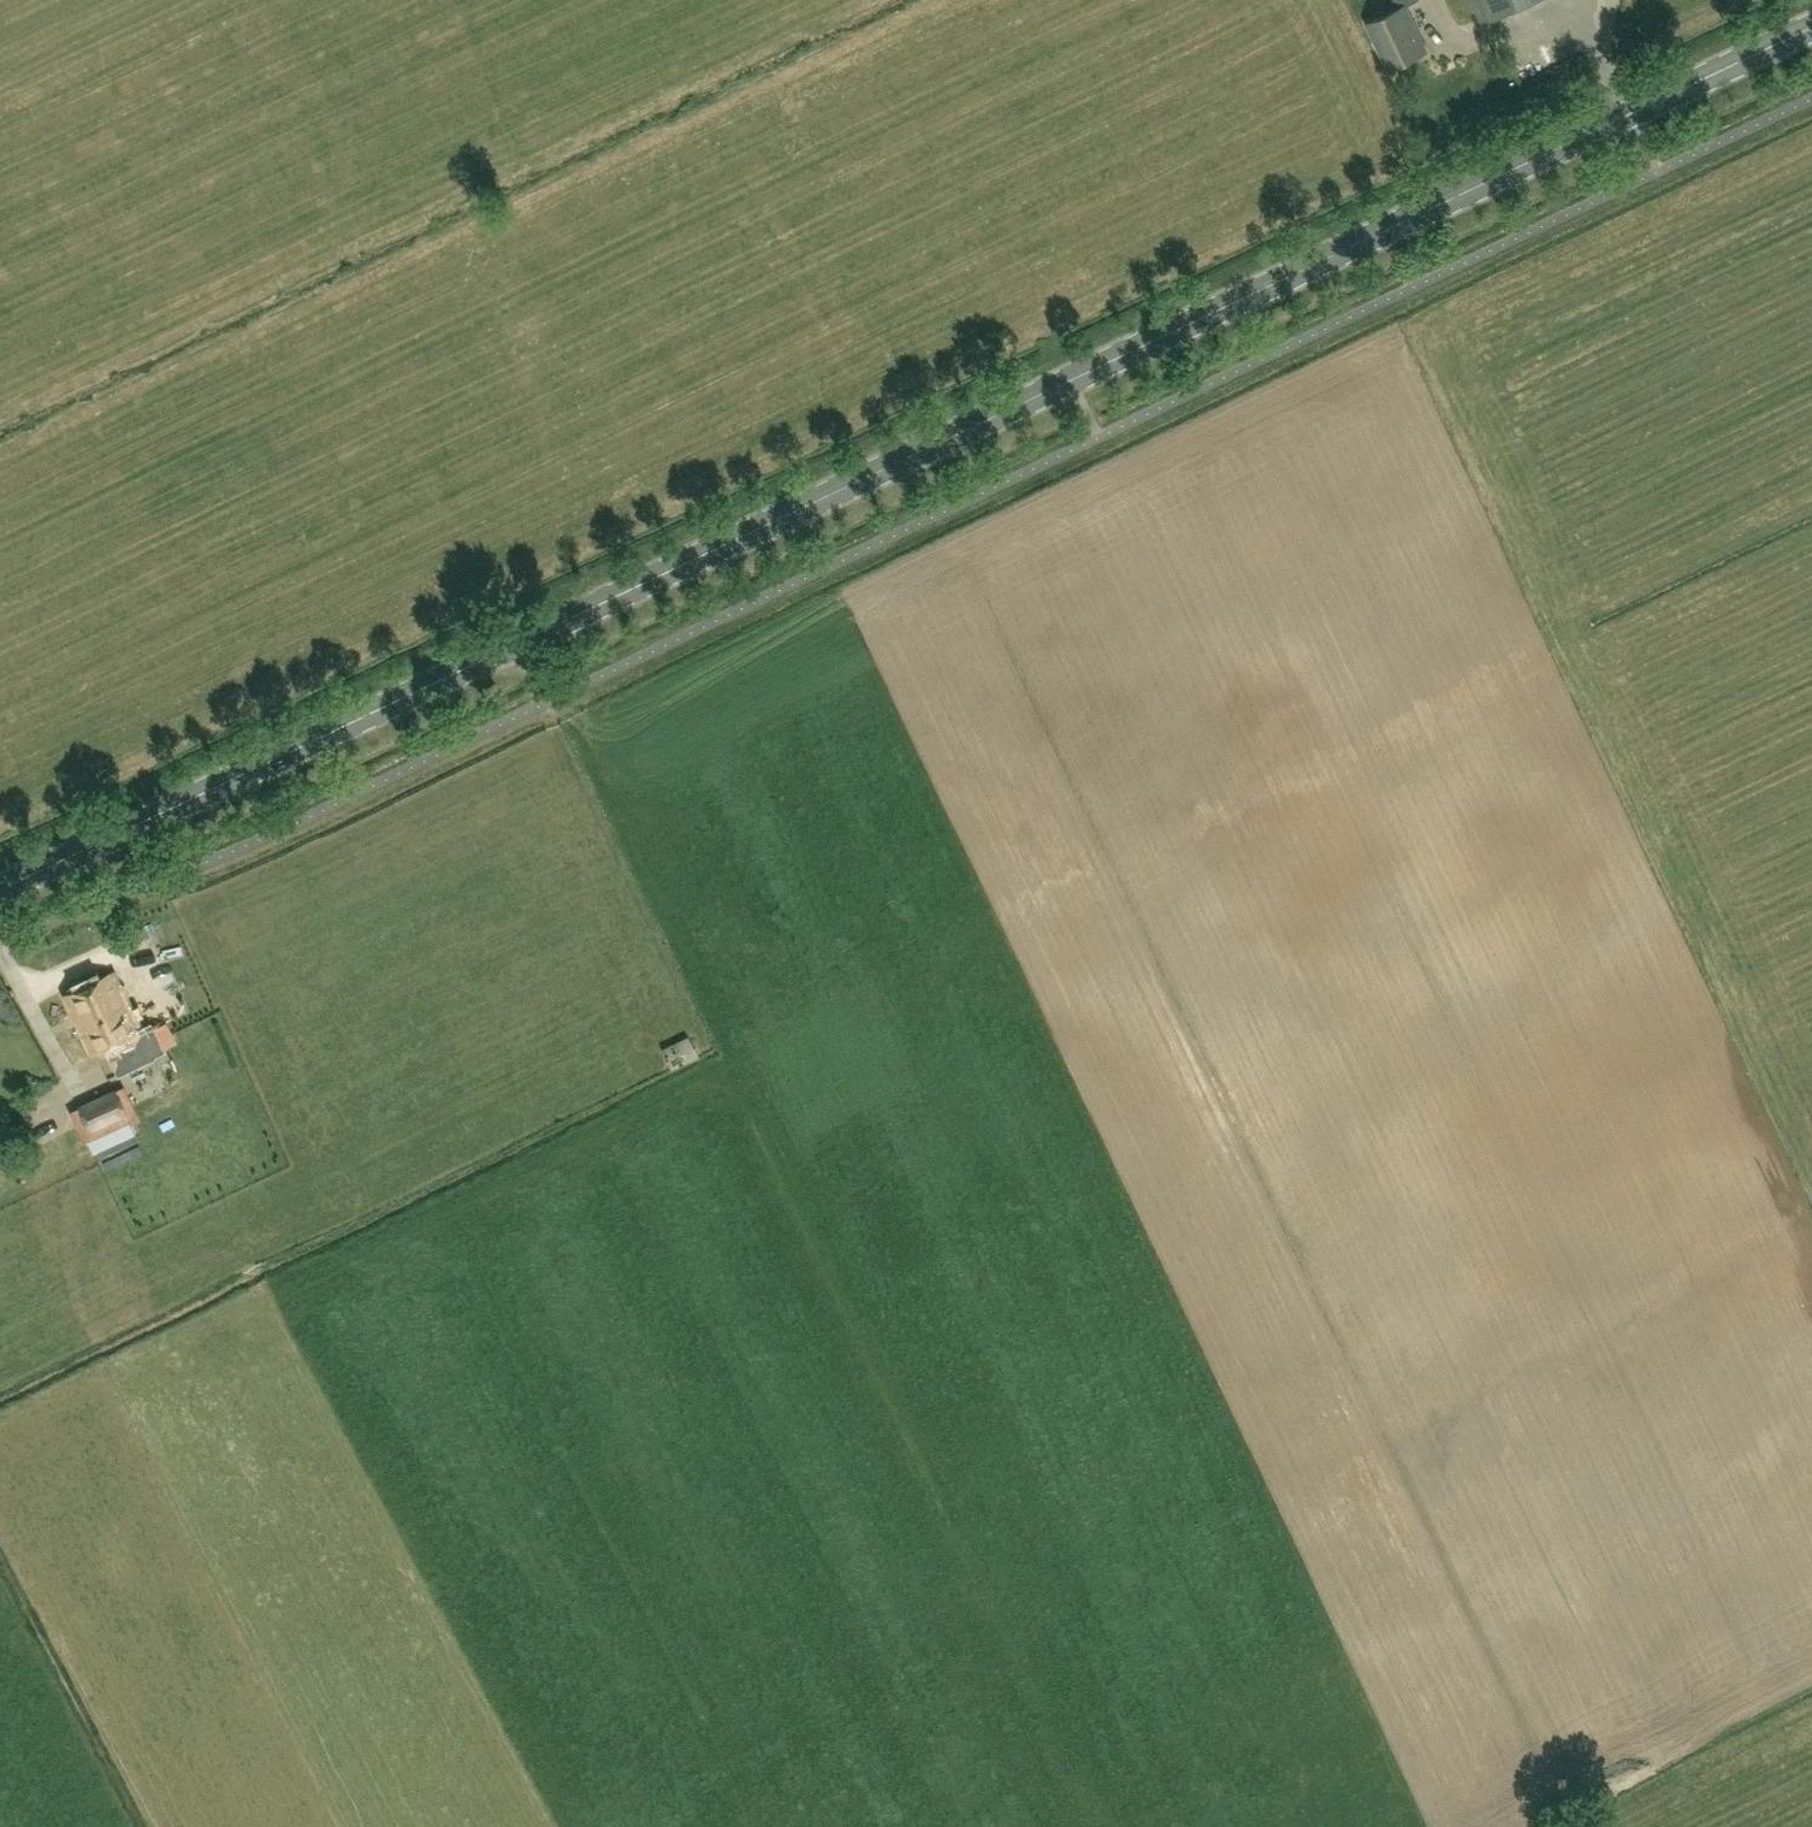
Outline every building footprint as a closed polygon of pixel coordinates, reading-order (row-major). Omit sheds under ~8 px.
[(1406,6),(1418,0),(1395,0),(1399,8),(1368,23),(1389,68),(1427,51),(1406,6)] [(1483,24),(1534,0),(1472,0),(1483,24)] [(134,1030),(108,974),(65,995),(91,1051),(104,1045),(117,1074),(164,1052),(150,1022),(134,1030)] [(688,1035),(661,1049),(671,1071),(699,1057),(688,1035)] [(90,1132),(127,1115),(115,1088),(78,1105),(90,1132)]
